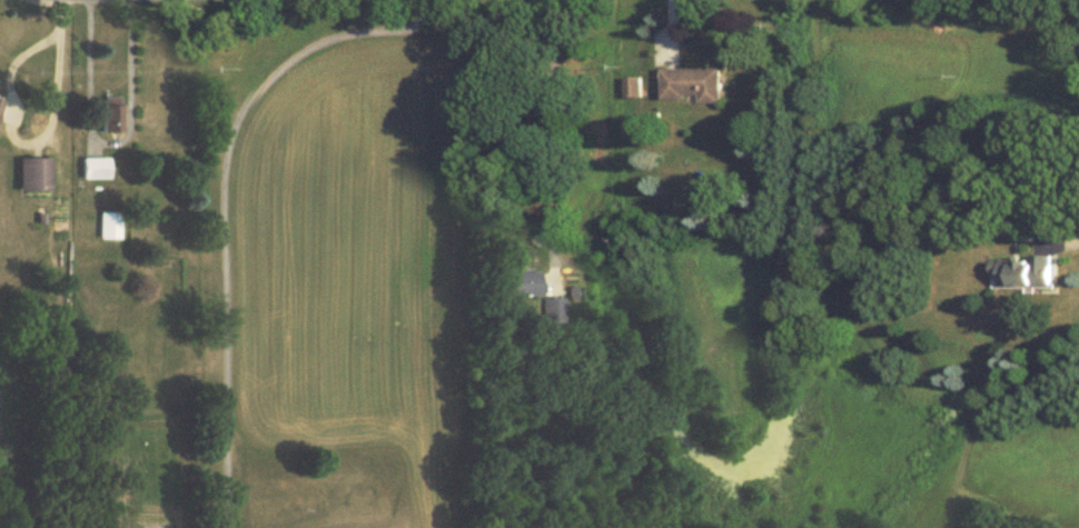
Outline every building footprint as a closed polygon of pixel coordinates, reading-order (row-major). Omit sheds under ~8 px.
[(660,102),(720,102),(720,68),(660,68),(660,102)] [(641,98),(640,77),(623,78),(623,98),(641,98)] [(114,133),(114,97),(93,97),(93,133),(114,133)] [(101,158),(74,158),(74,180),(101,180),(101,158)] [(43,159),(13,159),(13,192),(43,192),(43,159)] [(93,241),(114,241),(114,212),(93,212),(93,241)]
